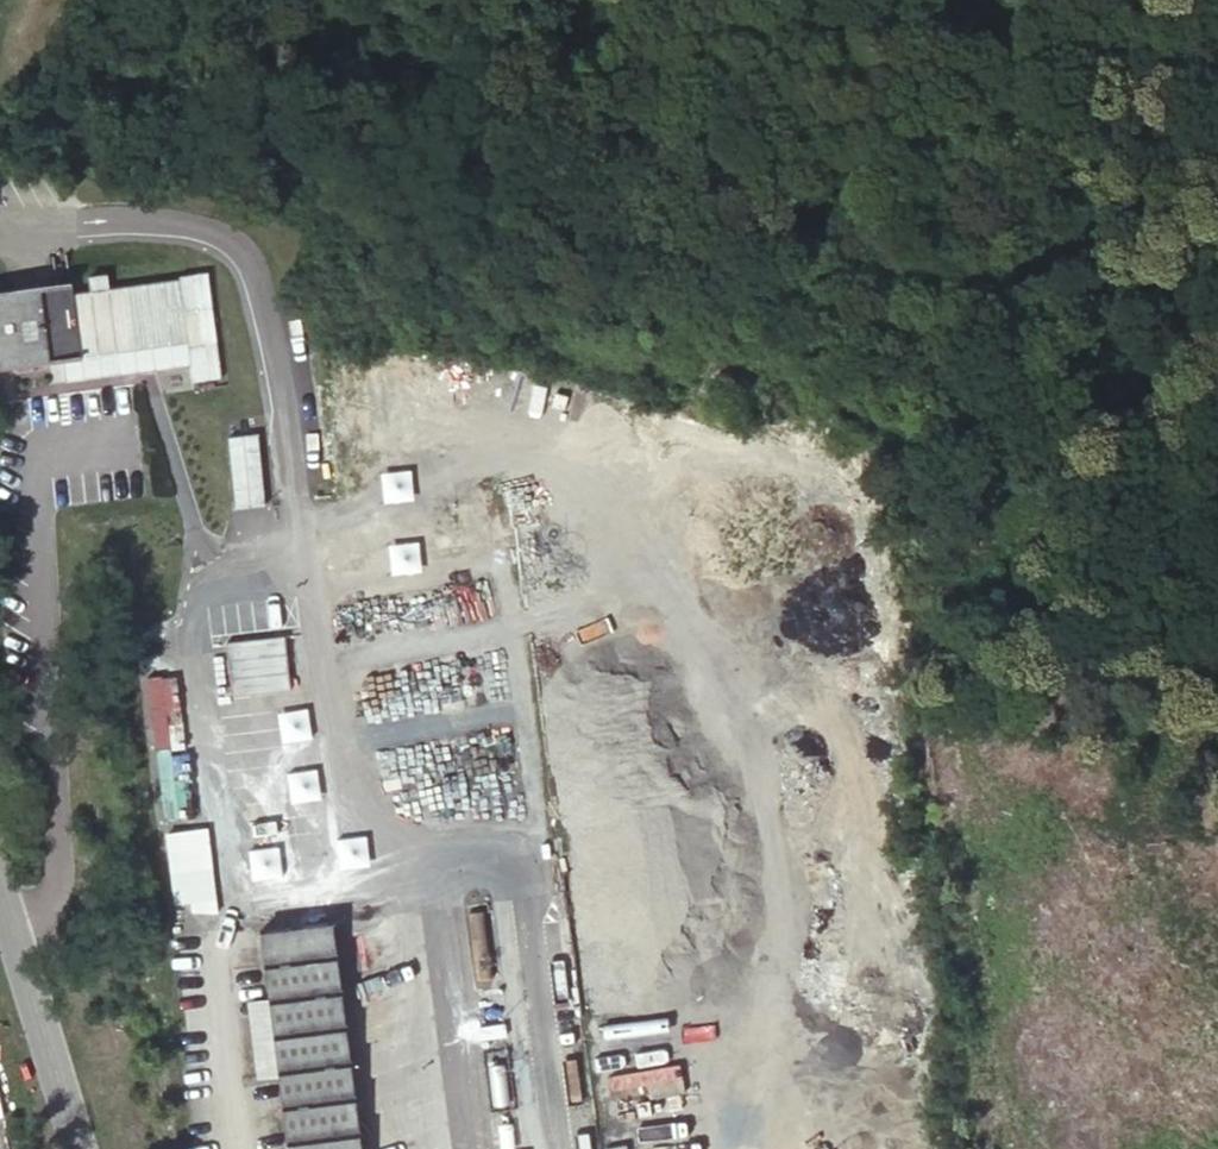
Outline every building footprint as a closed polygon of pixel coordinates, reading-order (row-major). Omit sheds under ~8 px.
[(0,294),(0,367),(78,357),(68,285),(0,294)] [(262,438),(231,438),(232,511),(263,510),(262,438)] [(169,869),(173,906),(212,903),(209,865),(169,869)] [(287,1148),(361,1148),(332,924),(260,933),(287,1148)]
